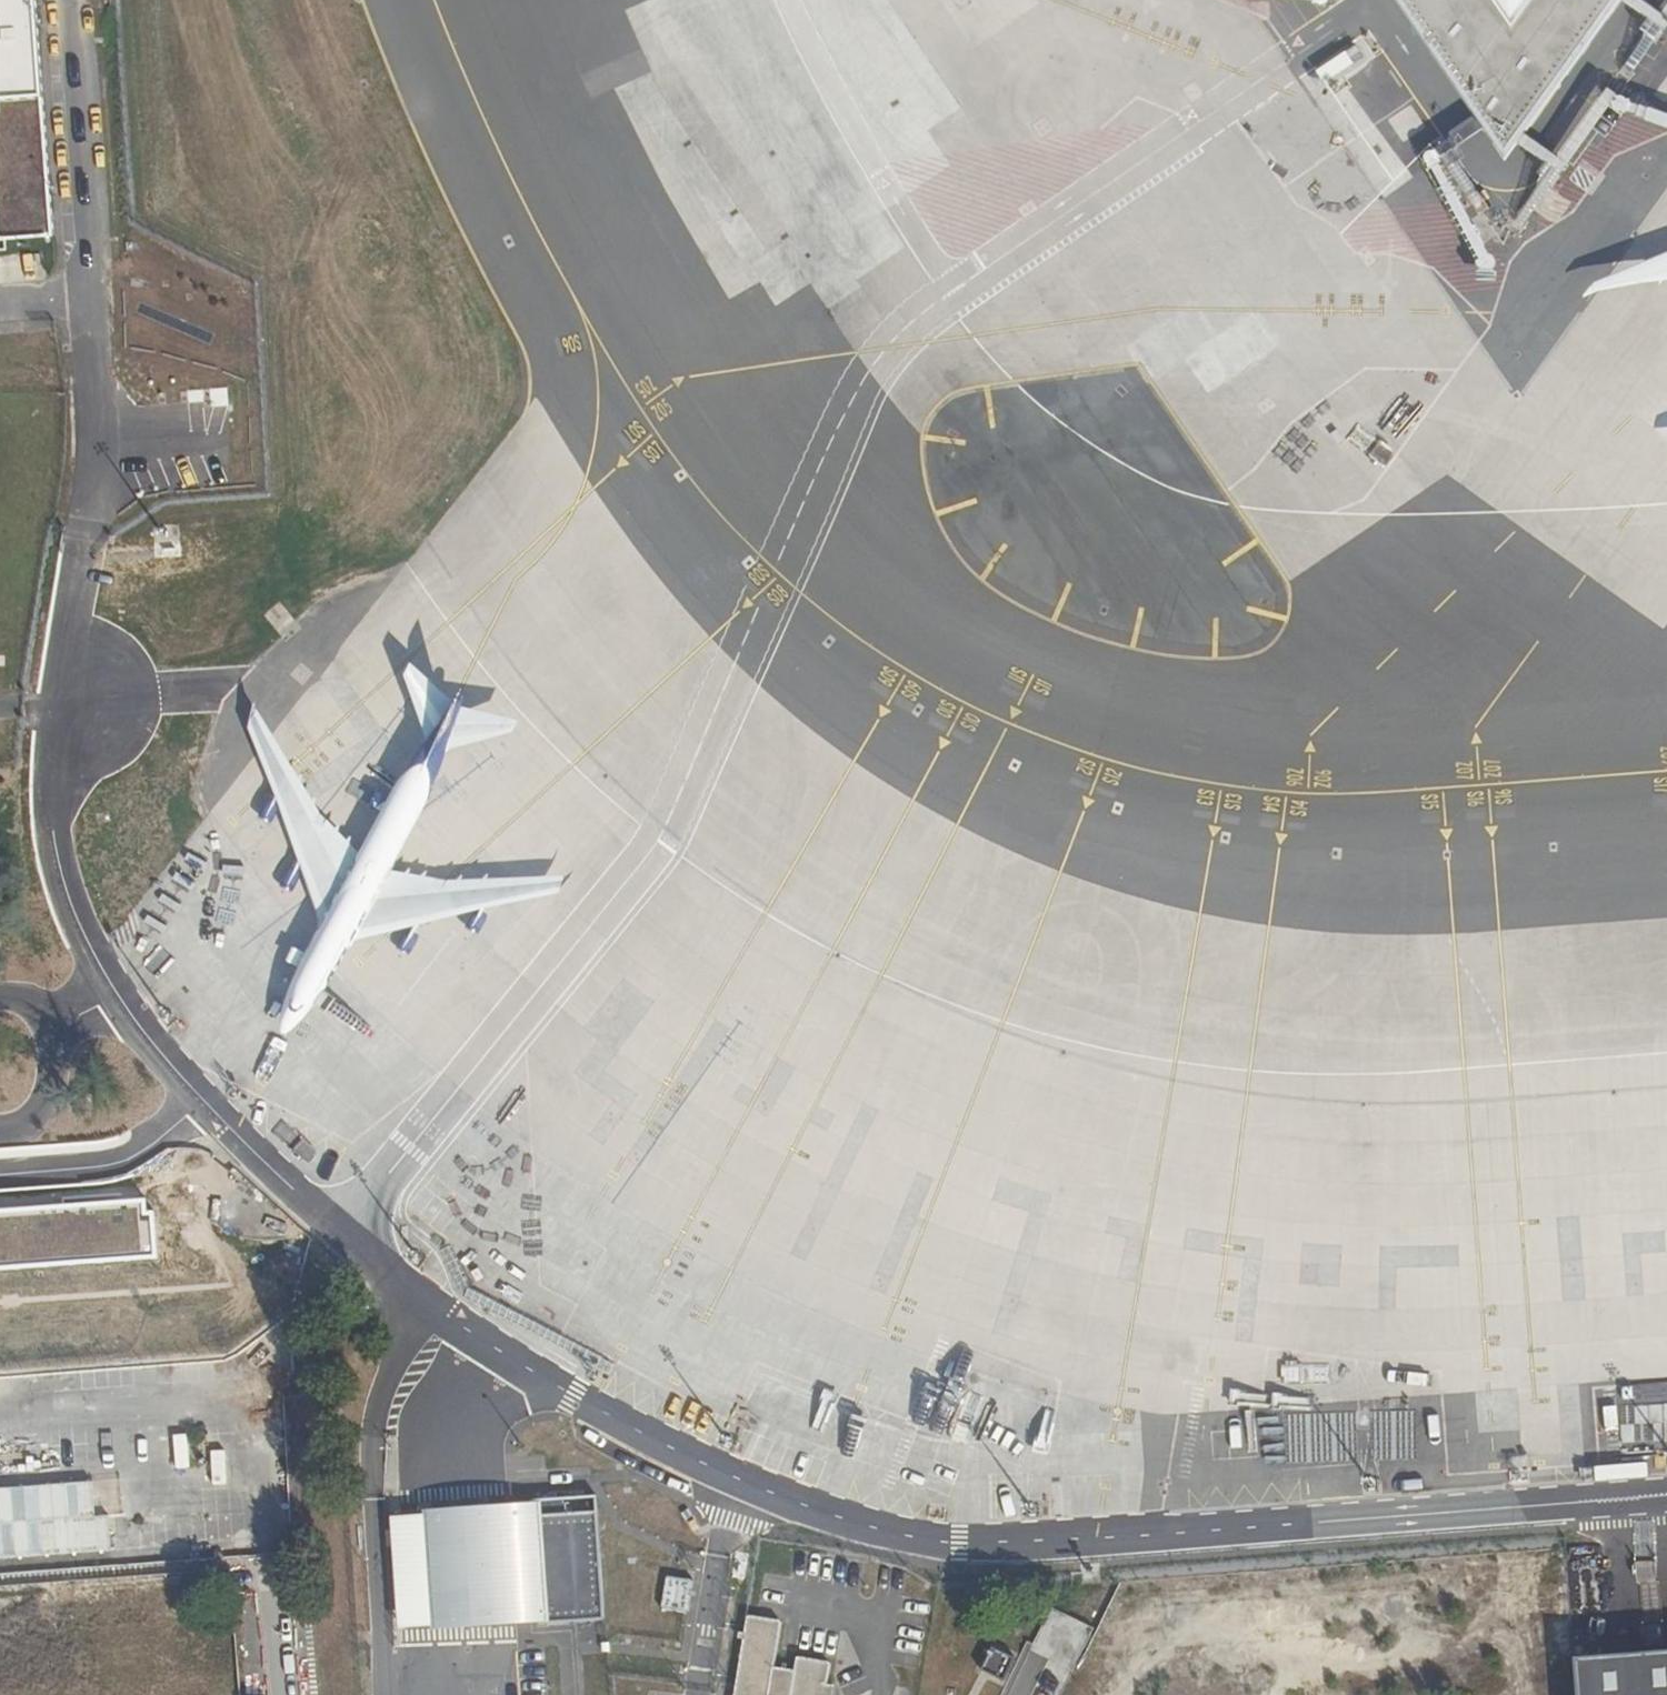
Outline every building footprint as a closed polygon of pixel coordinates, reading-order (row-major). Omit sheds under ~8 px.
[(45,237),(29,0),(0,0),(0,240),(45,237)] [(1476,133),(1501,169),(1521,141),(1624,0),(1385,0),(1476,133)] [(158,1261),(155,1211),(148,1211),(147,1199),(0,1209),(0,1272),(158,1261)] [(510,1501),(518,1625),(605,1620),(598,1496),(510,1501)] [(518,1625),(510,1501),(424,1506),(431,1630),(518,1625)] [(794,1674),(773,1671),(781,1624),(747,1619),(736,1691),(735,1694),(825,1694),(830,1666),(796,1660),(794,1674)] [(1584,1648),(1589,1694),(1666,1694),(1666,1642),(1584,1648)]
